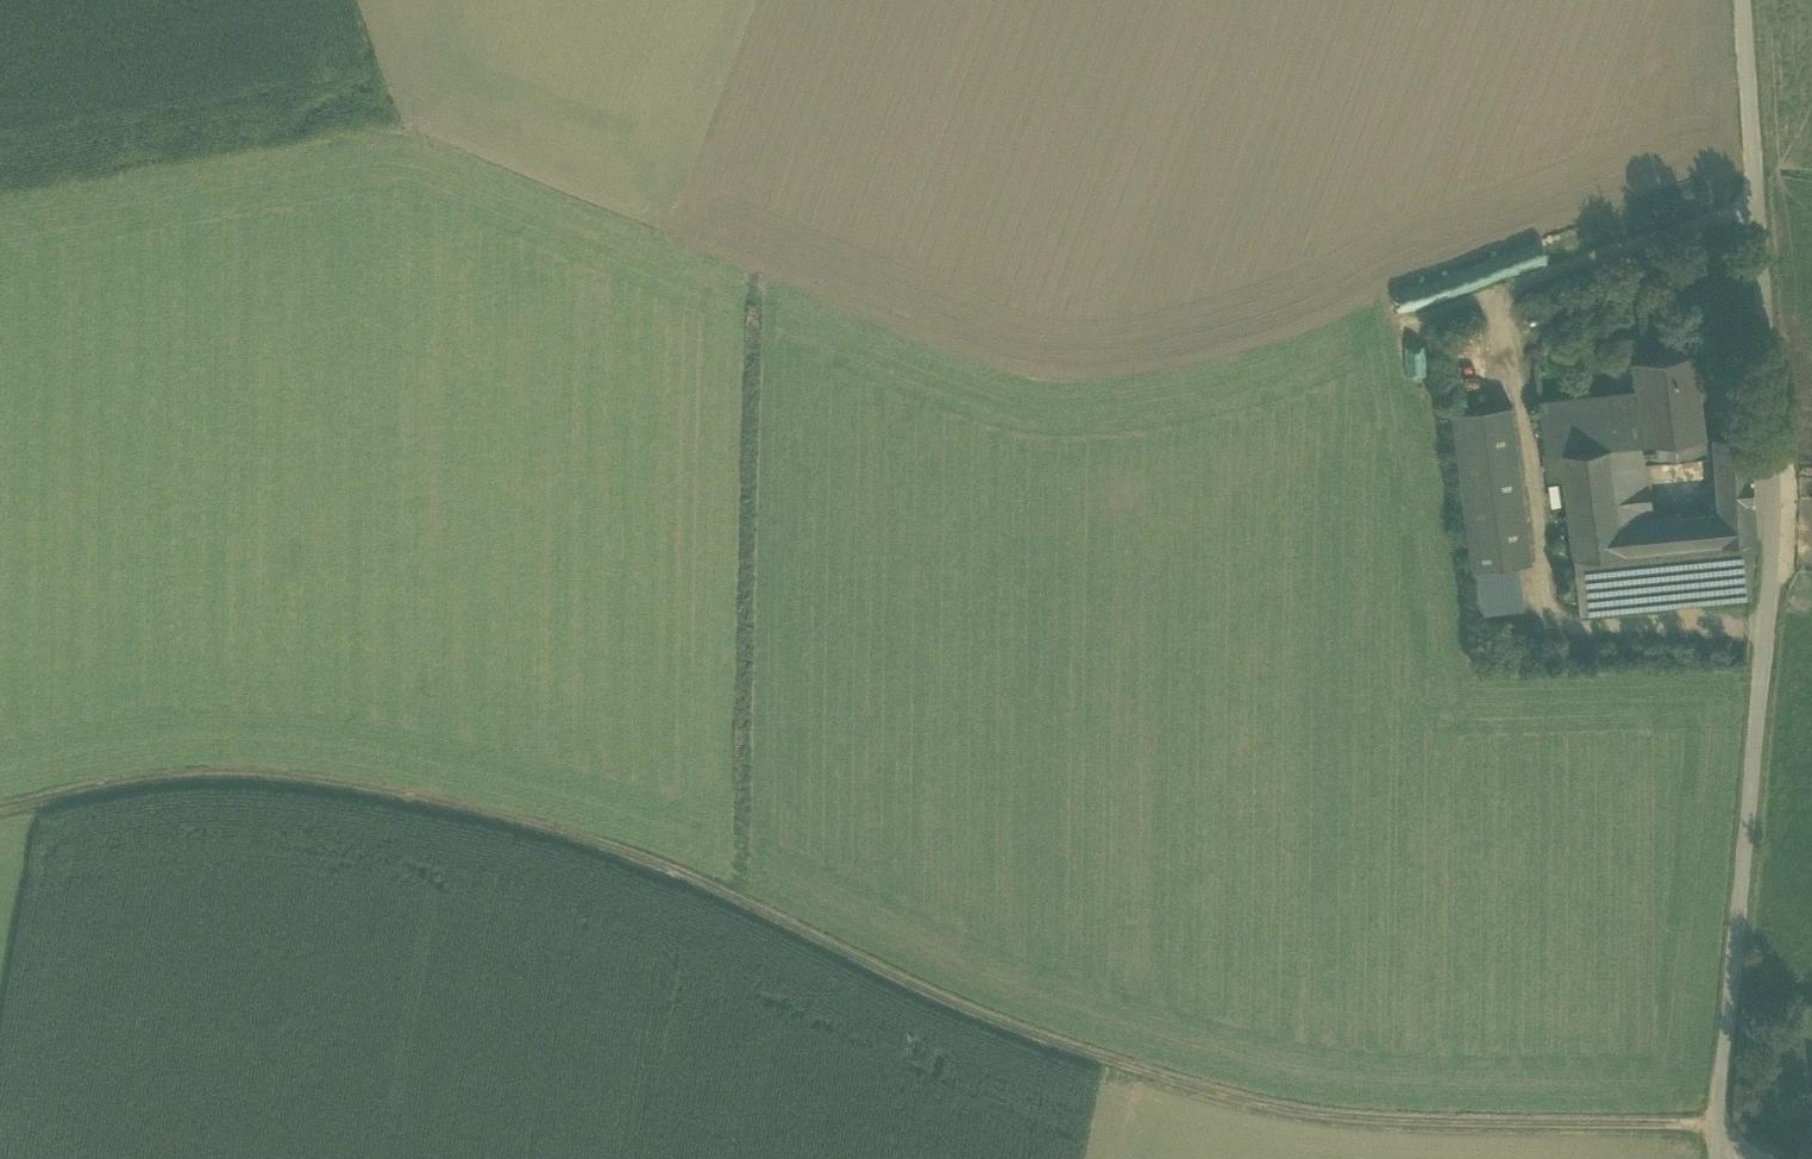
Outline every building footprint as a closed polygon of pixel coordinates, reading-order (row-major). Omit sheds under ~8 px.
[(1407,386),(1427,386),(1425,341),(1423,341),(1422,327),(1404,328),(1407,386)] [(1636,392),(1642,442),(1704,436),(1693,352),(1632,360),(1636,392)] [(1613,466),(1645,463),(1642,442),(1636,392),(1625,393),(1624,392),(1538,401),(1549,480),(1563,478),(1573,557),(1755,538),(1752,494),(1716,498),(1717,511),(1654,517),(1620,520),(1613,466)] [(1451,412),(1472,570),(1531,562),(1510,404),(1451,412)] [(1712,436),(1715,481),(1751,478),(1748,433),(1712,436)] [(1704,436),(1642,442),(1645,463),(1647,463),(1707,456),(1704,436)] [(1620,520),(1654,517),(1647,463),(1645,463),(1613,466),(1620,520)] [(1752,494),(1751,478),(1715,481),(1716,498),(1752,494)] [(1749,597),(1755,538),(1573,557),(1579,614),(1749,597)] [(1811,1150),(1811,1113),(1800,1145),(1811,1150)]
